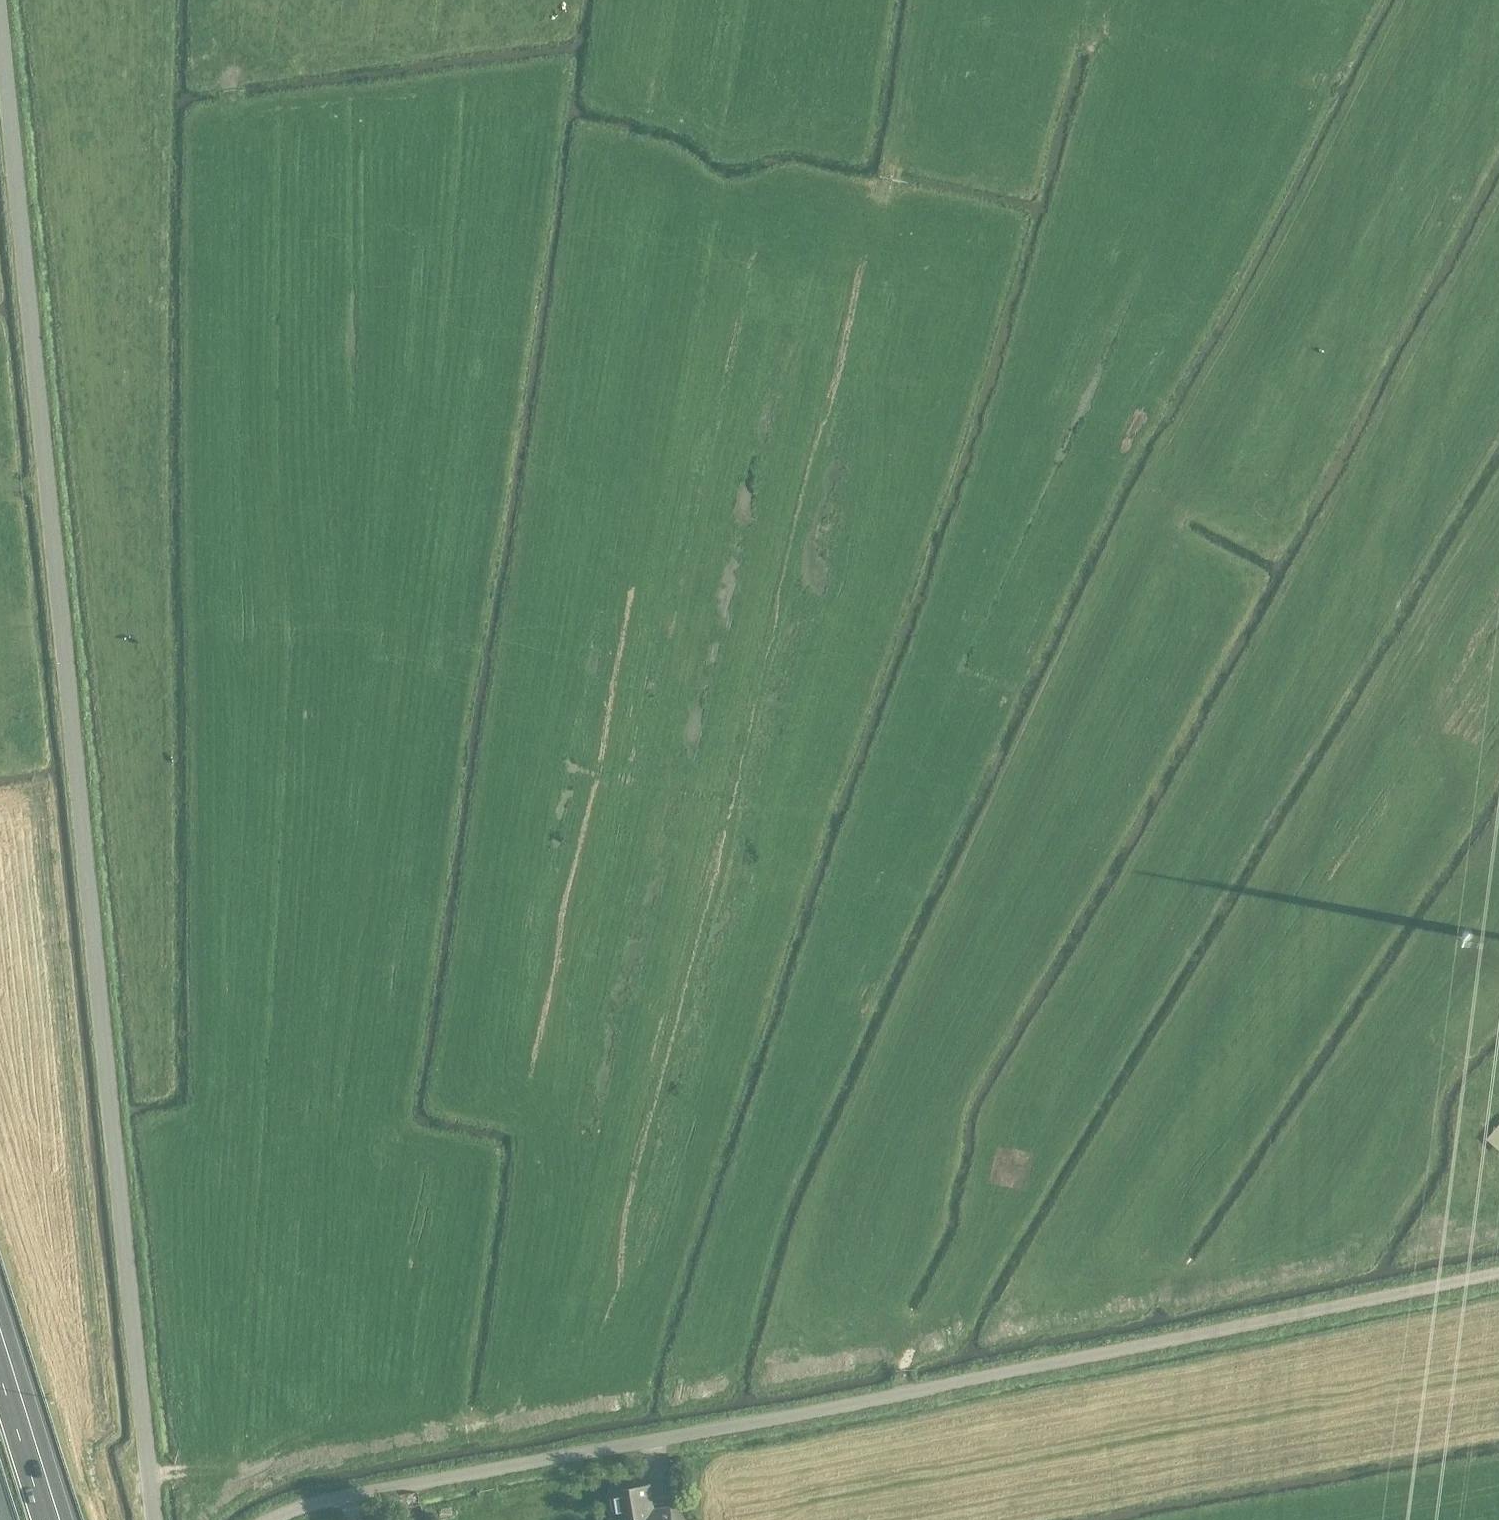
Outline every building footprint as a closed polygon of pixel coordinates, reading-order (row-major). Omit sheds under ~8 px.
[(1486,1140),(1498,1154),(1498,1127),(1486,1140)] [(654,1510),(650,1484),(611,1490),(617,1518),(611,1519),(612,1519),(672,1519),(670,1507),(654,1510)]
